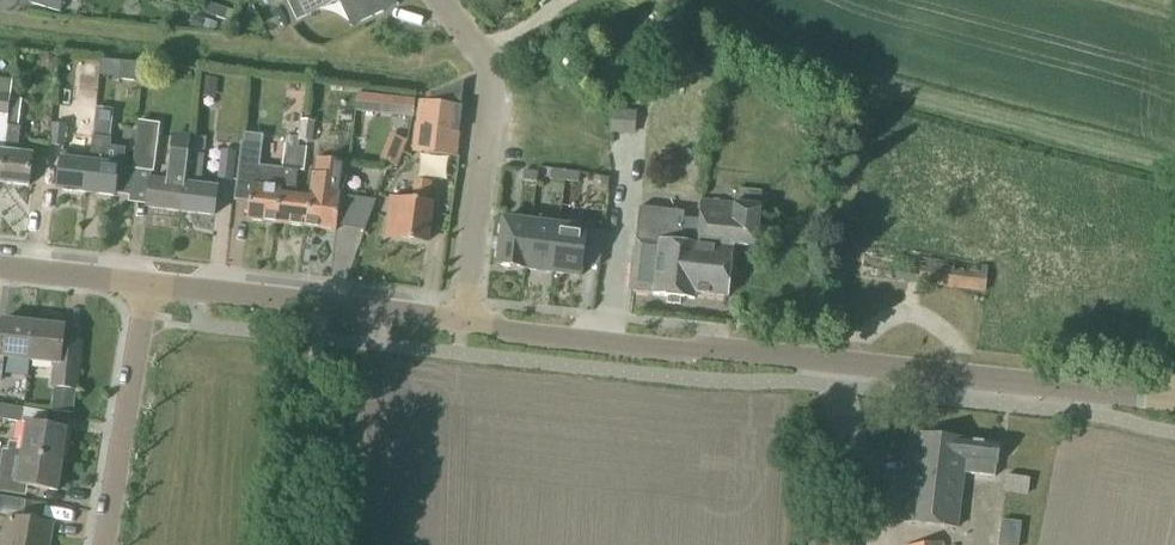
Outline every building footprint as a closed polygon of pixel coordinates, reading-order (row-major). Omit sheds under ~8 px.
[(31,5),(60,14),(65,0),(32,0),(31,5)] [(226,20),(229,10),(200,0),(196,10),(212,15),(226,20)] [(378,0),(287,0),(297,22),(338,2),(350,28),(384,13),(378,0)] [(215,24),(204,20),(201,28),(212,32),(215,24)] [(143,65),(120,62),(117,81),(141,83),(143,65)] [(84,63),(83,78),(97,79),(98,64),(84,63)] [(11,98),(10,98),(12,83),(0,81),(0,184),(1,184),(11,98)] [(420,102),(413,153),(457,159),(464,108),(462,107),(465,84),(423,102),(420,102)] [(372,114),(374,97),(357,95),(356,113),(372,114)] [(18,154),(21,129),(19,128),(22,99),(11,98),(1,184),(29,187),(33,156),(18,154)] [(413,118),(415,101),(392,98),(390,116),(413,118)] [(91,152),(96,109),(97,102),(82,100),(81,107),(77,107),(74,135),(81,136),(79,151),(91,152)] [(114,111),(96,109),(91,152),(91,155),(86,194),(114,197),(118,166),(108,165),(114,111)] [(635,137),(637,113),(612,110),(609,134),(635,137)] [(314,144),(316,123),(300,121),(298,143),(314,144)] [(161,146),(163,127),(142,124),(136,171),(152,173),(156,145),(161,146)] [(65,148),(67,127),(51,125),(49,146),(65,148)] [(396,167),(407,142),(390,135),(379,160),(396,167)] [(201,188),(207,139),(193,137),(191,154),(187,154),(180,213),(213,217),(217,190),(201,188)] [(150,182),(147,209),(180,213),(187,154),(188,146),(172,144),(166,184),(150,182)] [(241,144),(234,201),(249,203),(247,221),(276,225),(281,189),(283,170),(259,167),(262,147),(241,144)] [(281,189),(276,225),(307,228),(310,199),(309,199),(295,197),(298,172),(303,172),(305,159),(306,148),(285,146),(283,170),(281,189)] [(233,183),(237,153),(221,151),(217,181),(233,183)] [(91,155),(62,152),(57,191),(86,194),(91,155)] [(310,199),(307,228),(336,232),(340,196),(348,176),(349,163),(314,159),(310,193),(309,199),(310,199)] [(551,170),(550,180),(564,182),(565,172),(551,170)] [(523,172),(522,182),(536,183),(538,173),(523,172)] [(565,172),(564,182),(578,184),(579,174),(565,172)] [(428,203),(430,183),(415,181),(413,201),(400,199),(400,200),(390,199),(386,237),(395,238),(395,239),(427,243),(432,203),(428,203)] [(759,222),(762,194),(737,191),(735,204),(701,200),(699,218),(683,216),(684,212),(639,207),(630,292),(654,294),(654,296),(668,297),(667,304),(679,305),(680,298),(694,300),(694,294),(727,298),(733,246),(748,247),(751,221),(759,222)] [(503,221),(497,267),(525,270),(531,224),(503,221)] [(531,224),(525,270),(552,274),(558,228),(531,224)] [(558,228),(552,274),(580,277),(586,231),(558,228)] [(985,292),(987,269),(864,253),(861,277),(985,292)] [(34,324),(30,362),(56,365),(53,388),(51,413),(74,415),(79,362),(61,360),(64,328),(62,327),(60,320),(39,318),(36,325),(34,324)] [(34,324),(3,321),(0,350),(0,382),(1,382),(2,371),(28,374),(30,362),(34,324)] [(24,409),(0,405),(0,420),(22,424),(24,409)] [(9,442),(7,452),(63,462),(68,431),(27,424),(24,445),(9,442)] [(906,511),(904,524),(956,530),(958,517),(963,475),(994,478),(995,475),(996,464),(996,465),(999,444),(915,435),(906,511)] [(0,469),(0,493),(15,495),(17,485),(28,487),(31,488),(58,492),(63,462),(7,452),(3,452),(0,469)] [(1027,497),(1030,479),(1006,475),(1003,493),(1027,497)] [(52,526),(9,519),(5,544),(49,544),(52,526)]
